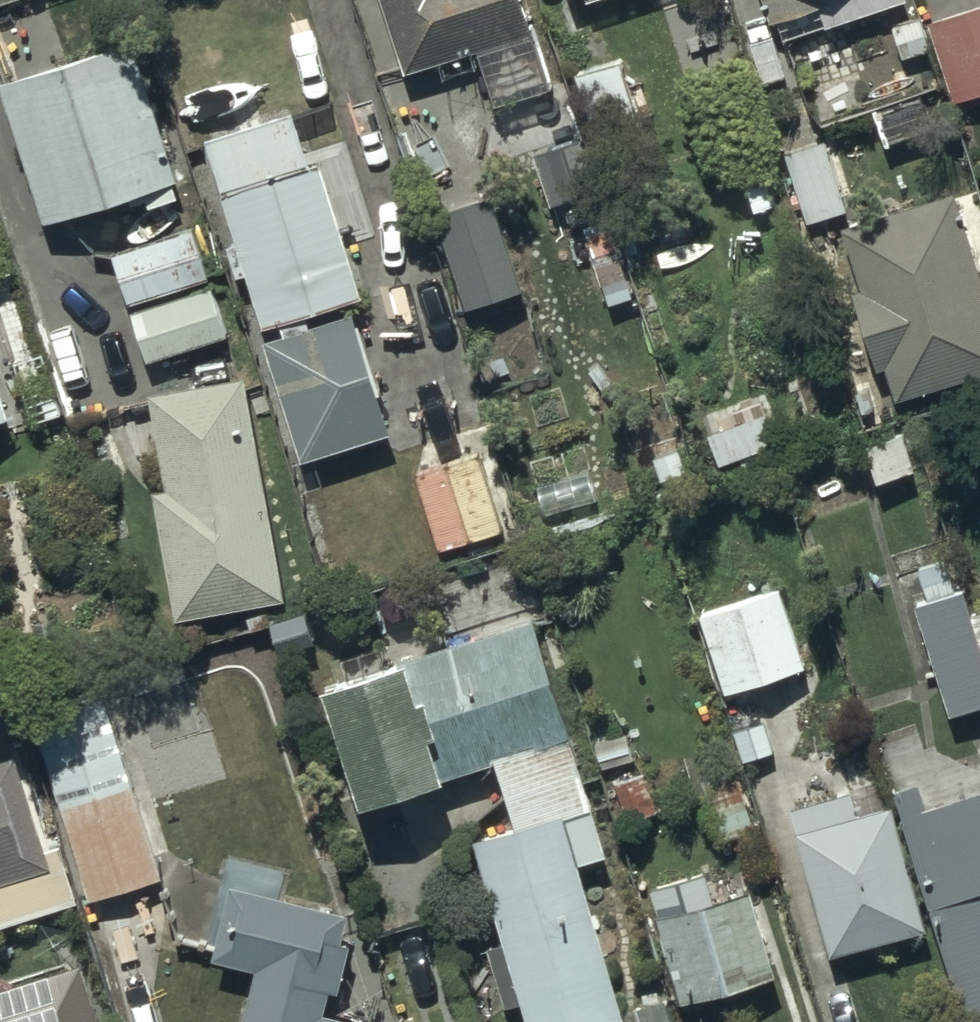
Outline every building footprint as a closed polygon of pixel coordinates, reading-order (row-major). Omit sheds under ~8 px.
[(395,75),(467,52),(484,107),(551,86),(532,27),(519,31),(509,0),(372,0),(395,75)] [(760,22),(792,12),(797,29),(815,23),(816,29),(900,2),(899,0),(753,0),(760,22)] [(921,24),(948,103),(979,92),(979,4),(921,24)] [(33,223),(117,195),(120,205),(134,201),(137,210),(174,198),(122,38),(0,78),(0,123),(33,223)] [(619,58),(567,75),(584,126),(636,109),(619,58)] [(257,341),(291,459),(389,430),(355,315),(347,317),(346,314),(302,327),(299,317),(355,301),(314,163),(304,166),(288,111),(195,138),(226,244),(217,246),(227,279),(236,276),(252,329),(270,323),(274,336),(257,341)] [(772,155),(796,223),(851,204),(827,136),(772,155)] [(574,142),(535,155),(552,207),(566,202),(575,228),(600,220),(574,142)] [(886,401),(979,373),(979,298),(949,193),(833,227),(852,290),(844,292),(868,372),(876,369),(886,401)] [(489,196),(426,216),(456,310),(519,290),(489,196)] [(102,254),(119,306),(203,278),(186,226),(102,254)] [(221,336),(204,285),(121,312),(138,363),(221,336)] [(12,415),(0,376),(0,419),(12,415)] [(153,494),(177,622),(289,601),(247,379),(150,397),(167,492),(153,494)] [(854,442),(866,483),(912,469),(900,429),(854,442)] [(963,615),(946,559),(912,570),(922,602),(906,607),(940,717),(979,705),(979,671),(963,615)] [(683,597),(715,694),(800,666),(775,589),(748,598),(743,581),(719,589),(717,585),(683,597)] [(979,671),(979,609),(963,615),(979,671)] [(304,690),(339,807),(360,801),(366,820),(429,802),(424,783),(485,765),(503,826),(461,839),(491,943),(478,947),(496,1010),(510,1006),(515,1021),(620,1021),(573,862),(599,855),(529,620),(304,690)] [(22,715),(82,902),(168,874),(139,783),(127,787),(96,691),(22,715)] [(71,904),(53,846),(36,851),(7,758),(0,760),(0,926),(71,904)] [(732,770),(694,782),(713,844),(751,832),(732,770)] [(883,792),(952,1021),(978,1021),(979,1021),(979,789),(919,807),(912,784),(883,792)] [(785,833),(819,957),(910,933),(909,928),(914,927),(883,807),(850,815),(844,793),(783,809),(789,832),(785,833)] [(651,912),(645,914),(669,1004),(767,977),(759,944),(761,943),(746,888),(711,898),(703,869),(644,885),(651,912)] [(229,890),(210,966),(254,977),(242,1021),(336,1021),(324,1019),(330,996),(340,998),(360,922),(229,890)] [(76,961),(0,983),(0,1021),(94,1021),(76,961)] [(626,1009),(630,1021),(664,1021),(657,999),(626,1009)]
